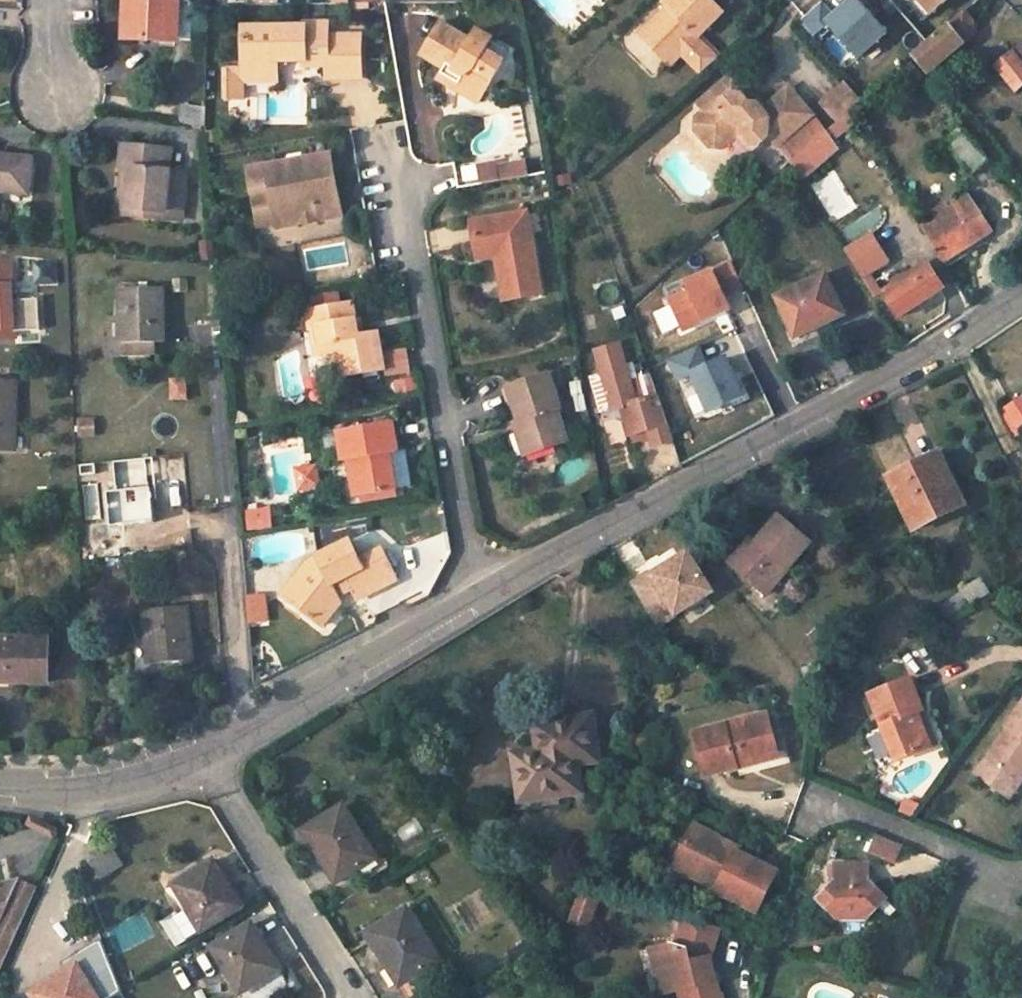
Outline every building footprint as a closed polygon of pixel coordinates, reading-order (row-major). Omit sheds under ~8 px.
[(125,37),(169,39),(170,0),(126,0),(125,37)] [(169,39),(176,40),(178,0),(170,0),(169,39)] [(712,59),(693,38),(719,13),(707,0),(661,0),(657,4),(660,8),(633,34),(664,67),(675,56),(694,76),(712,59)] [(828,3),(804,19),(816,38),(834,26),(858,62),(898,36),(874,0),(856,0),(835,14),(828,3)] [(930,12),(944,0),(919,0),(930,12)] [(962,10),(910,54),(926,73),(970,36),(971,21),(962,10)] [(359,78),(360,36),(327,36),(327,23),(304,22),(303,26),(242,25),(241,65),(226,65),(226,97),(241,97),(241,80),(241,69),(275,69),(275,59),(303,60),(303,65),(325,65),(325,78),(359,78)] [(444,69),(462,79),(456,90),(479,103),(502,60),(485,50),(491,39),(476,30),(469,41),(439,23),(421,56),(444,69)] [(1012,52),(995,65),(1014,90),(1021,84),(1021,65),(1012,52)] [(898,70),(915,90),(925,82),(909,61),(898,70)] [(275,69),(241,69),(241,80),(275,80),(275,69)] [(438,80),(456,90),(462,79),(444,69),(438,80)] [(741,88),(730,76),(696,107),(701,113),(692,122),(691,130),(709,150),(719,151),(734,136),(740,138),(751,151),(766,138),(777,128),(786,137),(809,116),(785,90),(762,111),(762,110),(759,113),(753,107),(746,107),(738,98),(739,93),(741,88)] [(835,118),(855,100),(842,85),(822,102),(835,118)] [(762,110),(741,88),(739,93),(738,98),(746,107),(753,107),(759,113),(762,110)] [(177,120),(207,124),(205,106),(181,103),(177,120)] [(825,132),(815,119),(782,149),(791,163),(825,132)] [(777,128),(766,138),(767,138),(775,147),(786,137),(777,128)] [(791,163),(802,178),(836,149),(825,132),(791,163)] [(986,160),(965,134),(948,147),(969,173),(986,160)] [(147,214),(181,218),(186,171),(169,170),(154,169),(156,147),(125,143),(123,167),(133,168),(129,207),(147,209),(147,214)] [(154,169),(169,170),(172,148),(156,147),(154,169)] [(31,158),(0,155),(0,190),(27,192),(31,158)] [(331,156),(301,162),(303,179),(334,173),(331,156)] [(531,156),(481,165),(484,183),(534,175),(531,156)] [(278,229),(310,223),(343,218),(334,173),(303,179),(301,162),(248,171),(252,196),(271,192),(277,225),(278,229)] [(252,196),(258,229),(277,225),(271,192),(252,196)] [(942,263),(990,233),(967,197),(920,228),(942,263)] [(499,252),(509,256),(511,266),(499,268),(504,299),(540,293),(526,212),(471,222),(478,260),(497,257),(499,252)] [(497,257),(499,268),(511,266),(509,256),(499,252),(497,257)] [(16,334),(15,329),(39,328),(37,296),(13,298),(11,259),(0,260),(0,335),(16,334)] [(941,288),(926,262),(882,291),(899,317),(941,288)] [(870,279),(881,272),(875,263),(863,271),(870,279)] [(739,265),(648,298),(662,337),(753,304),(739,265)] [(842,315),(824,276),(776,297),(794,337),(842,315)] [(120,287),(120,315),(121,341),(156,341),(163,340),(161,286),(120,287)] [(356,339),(353,323),(350,305),(307,313),(310,331),(317,330),(321,358),(338,355),(342,378),(384,371),(378,335),(363,338),(356,339)] [(120,315),(107,315),(107,354),(156,353),(156,341),(121,341),(120,315)] [(363,338),(360,322),(353,323),(356,339),(363,338)] [(601,371),(626,364),(620,342),(595,350),(601,371)] [(669,359),(679,381),(698,372),(716,413),(755,395),(735,352),(712,363),(703,343),(669,359)] [(638,379),(633,362),(626,364),(601,371),(590,374),(600,412),(623,406),(632,440),(650,436),(653,446),(674,441),(651,375),(638,379)] [(562,411),(552,374),(551,374),(511,385),(523,430),(519,431),(526,455),(567,442),(559,412),(562,411)] [(15,381),(0,380),(0,446),(15,447),(15,381)] [(1002,407),(1018,434),(1021,432),(1021,395),(1002,407)] [(392,421),(337,431),(342,461),(353,460),(359,496),(396,490),(390,453),(397,452),(392,421)] [(911,474),(892,483),(913,528),(962,504),(938,454),(908,469),(911,474)] [(297,464),(298,489),(322,489),(322,464),(297,464)] [(755,541),(733,567),(764,594),(809,541),(778,514),(755,541)] [(755,541),(750,536),(727,562),(733,567),(755,541)] [(337,599),(352,592),(359,603),(397,583),(382,552),(360,564),(350,543),(318,559),(322,568),(317,571),(291,605),(323,630),(340,607),(337,599)] [(633,588),(656,623),(710,588),(688,553),(687,553),(685,550),(661,565),(663,568),(657,572),(655,569),(649,573),(648,570),(630,581),(634,587),(633,588)] [(291,605),(317,571),(322,568),(318,559),(308,564),(282,598),(291,605)] [(968,605),(990,592),(981,577),(959,590),(961,594),(968,605)] [(251,595),(252,622),(271,621),(270,594),(251,595)] [(961,594),(942,606),(949,617),(968,605),(961,594)] [(942,606),(931,612),(938,623),(949,617),(942,606)] [(192,655),(187,607),(143,612),(147,660),(192,655)] [(47,637),(0,637),(0,681),(48,681),(47,637)] [(913,677),(872,695),(899,760),(934,746),(920,711),(925,709),(913,677)] [(920,711),(934,746),(940,744),(925,709),(920,711)] [(1008,727),(1011,729),(989,759),(1019,781),(1021,776),(1021,709),(1008,727)] [(770,713),(699,732),(708,771),(709,776),(739,768),(738,763),(780,752),(770,713)] [(596,760),(590,716),(545,722),(547,729),(534,731),(536,750),(512,754),(518,789),(510,790),(512,802),(579,791),(575,763),(596,760)] [(780,752),(738,763),(739,768),(781,756),(780,752)] [(1011,799),(1021,784),(1019,781),(989,759),(979,774),(1011,799)] [(905,810),(916,814),(922,805),(909,800),(905,810)] [(341,806),(302,830),(313,849),(316,847),(337,881),(358,868),(365,879),(387,866),(379,855),(374,858),(341,806)] [(707,877),(723,884),(720,891),(718,895),(762,915),(781,873),(740,855),(721,846),(724,840),(696,827),(679,864),(707,877)] [(904,845),(878,835),(870,853),(896,864),(904,845)] [(743,849),(724,840),(721,846),(740,855),(743,849)] [(528,862),(542,864),(545,849),(530,847),(528,862)] [(224,880),(212,861),(173,885),(188,909),(178,915),(176,913),(160,922),(175,947),(238,908),(222,881),(224,880)] [(676,871),(704,883),(720,891),(723,884),(707,877),(679,864),(676,871)] [(871,867),(837,867),(837,884),(819,902),(839,921),(869,923),(889,900),(871,884),(871,867)] [(38,889),(18,881),(0,886),(0,976),(38,889)] [(405,909),(366,933),(378,952),(381,951),(401,983),(438,961),(405,909)] [(685,916),(676,945),(671,944),(651,947),(656,970),(666,968),(671,991),(679,990),(681,997),(722,997),(722,996),(719,997),(714,957),(722,927),(685,916)] [(211,947),(242,997),(272,997),(290,987),(267,950),(264,952),(248,924),(211,947)] [(76,965),(57,977),(58,980),(27,997),(96,997),(76,965)] [(666,968),(656,970),(661,993),(671,991),(666,968)] [(57,977),(22,997),(23,997),(27,997),(58,980),(57,977)]
